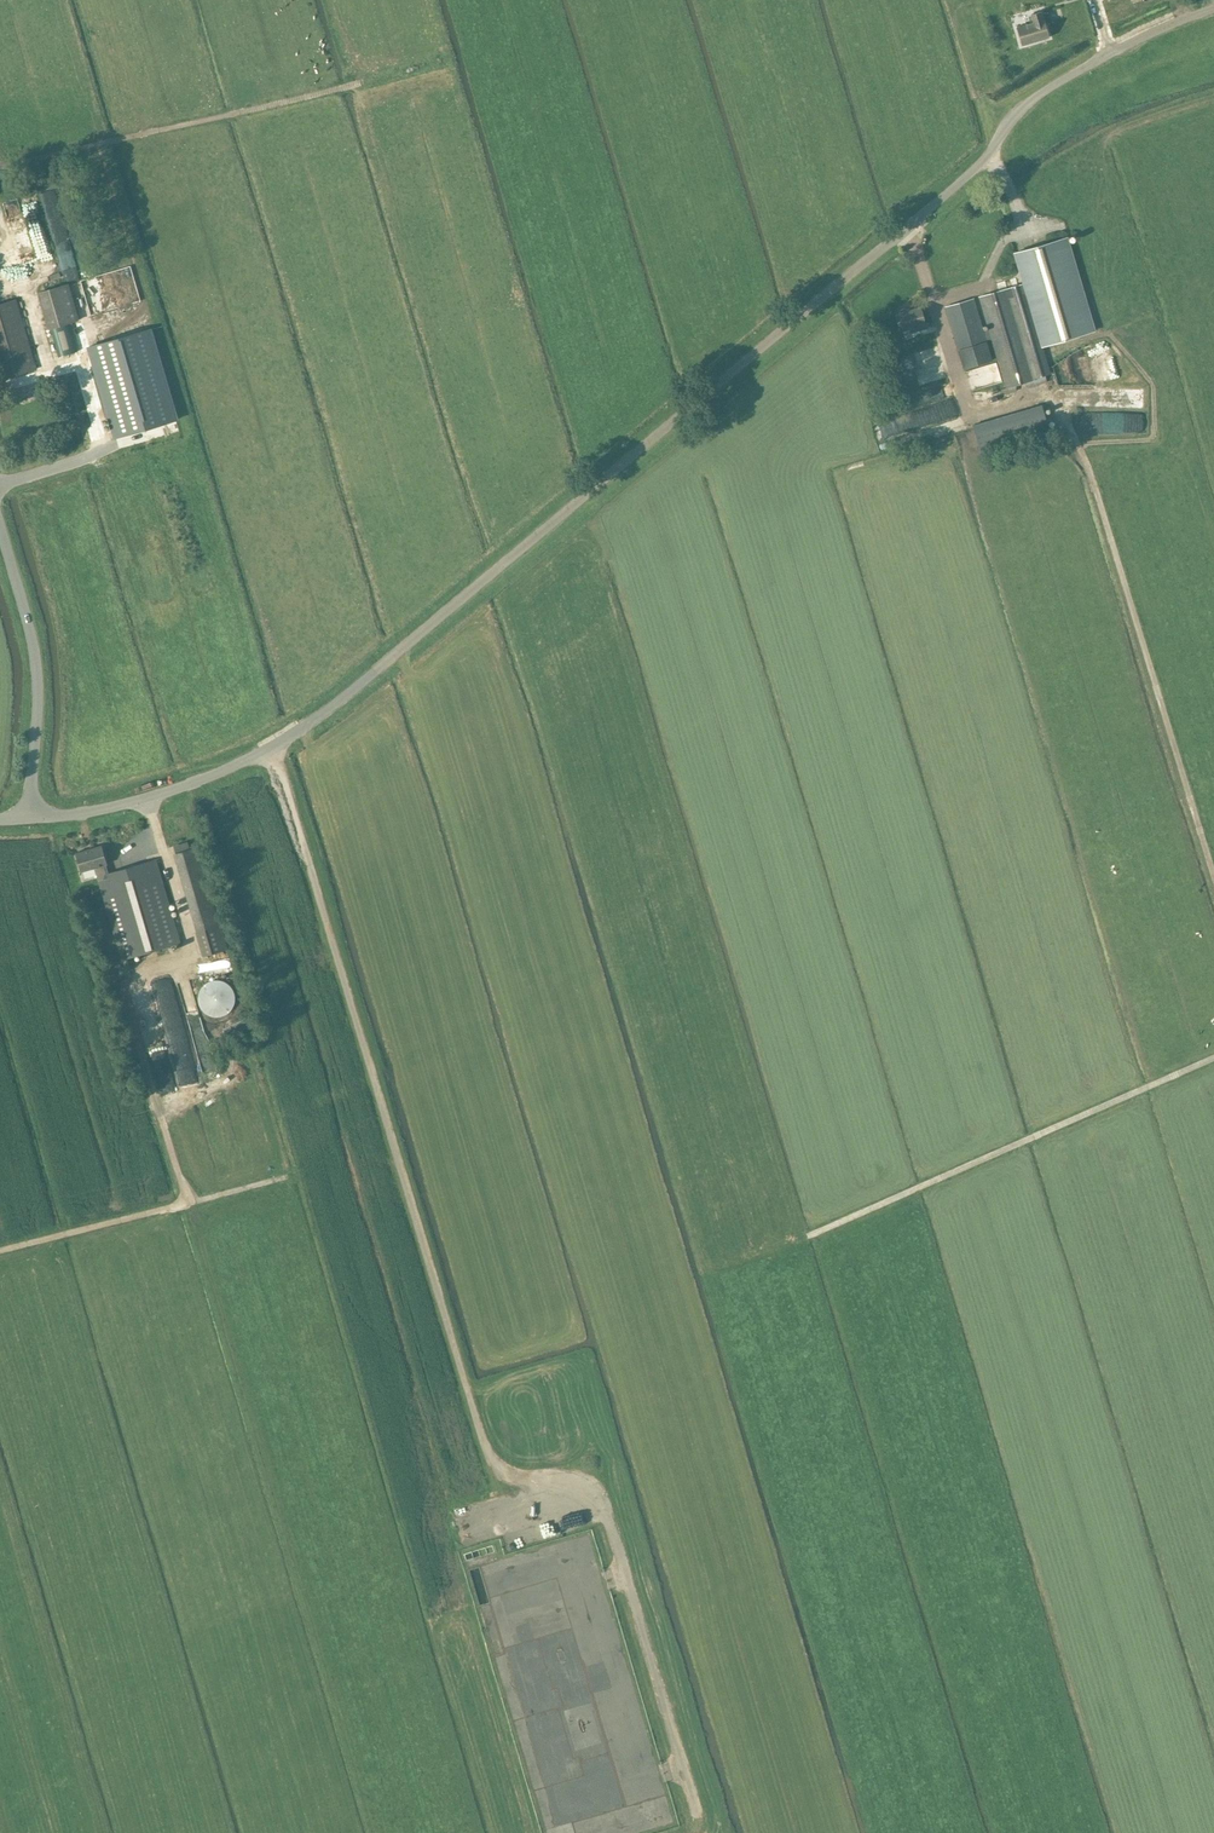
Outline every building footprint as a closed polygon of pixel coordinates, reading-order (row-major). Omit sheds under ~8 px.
[(1022,45),(1049,37),(1041,12),(1031,15),(1033,22),(1017,27),(1022,45)] [(1015,253),(1042,346),(1093,331),(1066,238),(1015,253)] [(48,329),(80,320),(69,283),(37,293),(48,329)] [(1033,378),(1050,373),(1024,283),(979,297),(989,330),(983,332),(973,298),(945,307),(963,368),(992,359),(987,341),(992,340),(1006,388),(1034,379),(1033,378)] [(36,369),(15,299),(0,304),(0,379),(36,369)] [(901,331),(909,328),(910,332),(926,328),(925,323),(924,324),(919,307),(896,314),(901,331)] [(131,336),(87,350),(107,412),(151,398),(131,336)] [(891,386),(914,378),(907,355),(884,362),(891,386)] [(979,450),(1050,430),(1043,405),(972,425),(979,450)] [(101,846),(75,853),(76,853),(81,872),(91,869),(105,864),(106,864),(101,846)] [(105,864),(91,869),(94,878),(97,877),(121,959),(179,942),(155,860),(108,873),(105,864)]
